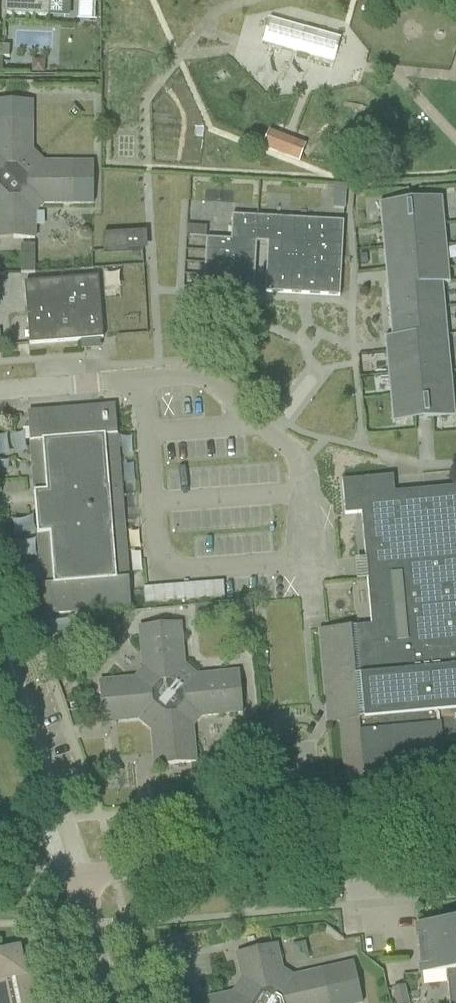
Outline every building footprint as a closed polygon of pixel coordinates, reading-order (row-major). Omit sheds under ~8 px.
[(4,15),(48,17),(49,1),(65,2),(65,0),(4,0),(4,15)] [(269,19),(262,43),(333,63),(340,38),(269,19)] [(9,46),(0,46),(0,57),(8,58),(9,46)] [(74,163),(42,163),(31,152),(31,101),(0,101),(0,231),(13,231),(13,239),(34,239),(34,212),(42,204),(93,204),(93,163),(74,163)] [(268,132),(262,147),(275,152),(281,137),(268,132)] [(292,141),(286,156),(298,162),(304,146),(292,141)] [(389,227),(394,287),(399,336),(384,338),(392,423),(394,423),(394,419),(423,417),(423,420),(455,417),(453,393),(445,394),(439,334),(447,334),(442,284),(450,283),(442,198),(439,198),(440,201),(411,204),(410,201),(379,203),(381,228),(389,227)] [(206,239),(203,289),(253,292),(256,243),(267,243),(264,292),(339,297),(343,222),(232,215),(231,230),(230,240),(217,239),(206,239)] [(80,231),(79,234),(80,237),(82,239),(85,239),(88,238),(90,236),(90,234),(89,231),(87,229),(85,228),(82,229),(80,231)] [(141,264),(141,233),(99,234),(99,251),(90,252),(91,265),(141,264)] [(20,253),(20,274),(33,274),(33,253),(20,253)] [(29,345),(102,339),(97,278),(24,284),(29,345)] [(43,615),(130,608),(114,407),(27,413),(43,615)] [(394,493),(392,477),(341,481),(344,515),(361,514),(371,626),(325,630),(325,635),(325,653),(326,667),(326,671),(328,685),(332,706),(338,705),(345,787),(364,785),(363,776),(444,769),(442,744),(455,742),(455,487),(394,493)] [(223,582),(143,588),(144,604),(224,598),(223,582)] [(195,676),(183,666),(179,623),(139,627),(143,670),(135,679),(98,683),(101,716),(119,714),(120,721),(139,720),(151,730),(153,749),(160,748),(162,766),(195,763),(192,726),(199,717),(242,713),(239,672),(195,676)] [(430,921),(430,927),(422,928),(424,940),(419,941),(422,974),(446,972),(449,1002),(455,1002),(455,919),(430,921)] [(353,964),(291,977),(282,971),(275,945),(255,949),(257,957),(237,961),(242,980),(233,993),(215,997),(216,1002),(362,1002),(353,964)] [(24,976),(18,949),(0,953),(0,1002),(33,1002),(28,976),(24,976)] [(403,986),(393,989),(396,1002),(407,1002),(403,986)]
